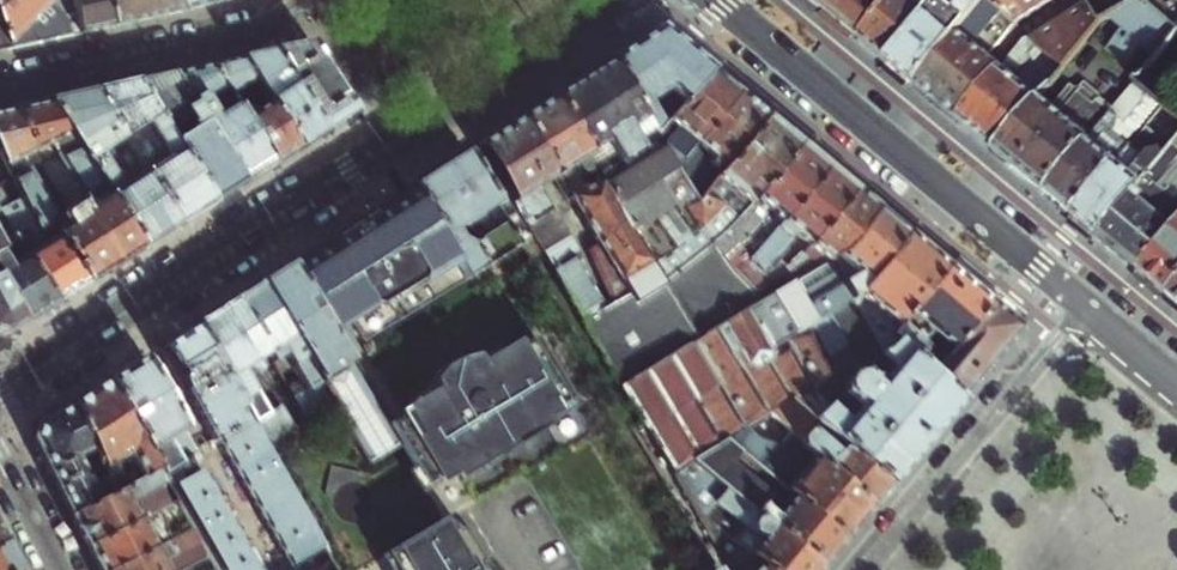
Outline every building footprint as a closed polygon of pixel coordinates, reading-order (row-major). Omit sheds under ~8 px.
[(70,37),(64,17),(54,7),(46,0),(0,0),(0,34),(7,51),(25,47),(61,39),(70,37)] [(107,0),(71,0),(79,35),(98,31),(113,28),(107,0)] [(184,12),(179,0),(107,0),(113,28),(128,24),(162,17),(184,12)] [(214,5),(211,0),(179,0),(184,12),(199,8),(214,5)] [(831,0),(811,0),(822,10),(831,0)] [(862,43),(895,2),(893,0),(831,0),(822,10),(841,26),(862,43)] [(888,65),(941,0),(897,0),(895,2),(862,43),(873,52),(888,65)] [(916,88),(987,2),(985,0),(941,0),(888,65),(899,74),(916,88)] [(957,123),(1026,38),(1033,44),(1063,69),(1099,24),(1084,0),(990,0),(987,2),(916,88),(937,105),(957,123)] [(1099,24),(1100,24),(1138,2),(1176,34),(1176,33),(1176,0),(1084,0),(1099,24)] [(1138,2),(1100,24),(1114,37),(1104,49),(1123,67),(1139,48),(1154,62),(1176,34),(1138,2)] [(647,41),(610,65),(657,139),(712,73),(666,35),(660,35),(655,34),(647,41)] [(972,135),(994,154),(1036,102),(1011,81),(1014,77),(1018,77),(1031,61),(1032,57),(1026,52),(1033,44),(1026,38),(957,123),(972,135)] [(321,57),(312,43),(293,48),(274,52),(301,93),(309,88),(299,71),(321,57)] [(312,142),(327,132),(309,104),(301,93),(274,52),(257,56),(240,60),(264,94),(301,149),(312,142)] [(349,100),(321,57),(299,71),(309,88),(301,93),(309,104),(316,100),(326,115),(349,100)] [(264,94),(240,60),(226,63),(210,67),(236,105),(264,94)] [(657,139),(610,65),(598,72),(590,77),(586,80),(632,155),(638,151),(637,149),(648,143),(653,152),(634,164),(648,189),(677,171),(657,139)] [(236,105),(210,67),(193,71),(173,75),(198,117),(241,187),(258,176),(275,165),(236,105)] [(725,84),(712,73),(657,139),(677,171),(680,169),(740,96),(725,84)] [(136,84),(173,140),(181,135),(184,140),(192,135),(186,125),(198,117),(173,75),(157,79),(136,84)] [(1118,141),(1128,150),(1145,129),(1161,110),(1141,93),(1150,84),(1142,76),(1134,86),(1113,112),(1110,114),(1119,121),(1128,129),(1118,141)] [(570,90),(553,101),(603,182),(618,208),(648,189),(634,164),(611,178),(605,169),(617,161),(619,164),(632,155),(586,80),(570,90)] [(173,140),(136,84),(116,88),(93,93),(177,228),(197,215),(211,207),(215,204),(173,140)] [(1044,195),(1110,114),(1113,112),(1084,88),(1080,94),(1075,94),(1069,90),(1054,109),(1040,98),(1036,102),(994,154),(1022,177),(1044,195)] [(177,228),(93,93),(74,98),(50,103),(80,150),(144,249),(149,246),(159,240),(169,233),(177,228)] [(301,149),(264,94),(236,105),(275,165),(279,162),(286,158),(293,154),(301,149)] [(756,109),(740,96),(680,169),(677,171),(697,203),(768,120),(756,109)] [(316,100),(309,104),(327,132),(335,127),(348,118),(357,112),(355,109),(349,100),(326,115),(316,100)] [(537,111),(520,122),(555,180),(569,203),(573,200),(603,182),(553,101),(537,111)] [(80,150),(50,103),(38,106),(18,111),(45,166),(80,150)] [(18,111),(3,114),(0,115),(0,156),(0,157),(12,180),(45,166),(18,111)] [(1060,208),(1072,218),(1128,150),(1118,141),(1110,135),(1113,132),(1115,129),(1117,125),(1119,121),(1110,114),(1044,195),(1060,208)] [(231,193),(241,187),(198,117),(186,125),(192,135),(184,140),(181,135),(173,140),(215,204),(231,193)] [(768,120),(697,203),(677,171),(648,189),(618,208),(653,265),(664,283),(675,274),(713,242),(732,226),(800,146),(791,138),(774,124),(768,120)] [(539,189),(540,188),(555,180),(520,122),(514,126),(504,132),(539,189)] [(1084,228),(1098,239),(1170,151),(1145,129),(1128,150),(1072,218),(1084,228)] [(582,323),(605,308),(577,260),(583,255),(540,188),(539,189),(504,132),(492,140),(477,149),(472,153),(526,243),(532,239),(582,323)] [(1170,151),(1098,239),(1109,249),(1126,263),(1139,273),(1176,226),(1176,143),(1170,151)] [(732,226),(713,242),(726,259),(737,273),(752,262),(782,226),(828,169),(818,161),(800,146),(732,226)] [(45,166),(12,180),(22,199),(38,232),(51,225),(88,284),(99,278),(101,276),(126,260),(144,249),(80,150),(45,166)] [(419,186),(411,192),(465,280),(526,243),(472,153),(447,168),(419,186)] [(0,157),(0,211),(22,199),(12,180),(0,157)] [(828,169),(782,226),(752,262),(737,273),(756,298),(766,289),(781,275),(787,269),(776,257),(794,235),(808,248),(856,192),(841,181),(828,169)] [(605,253),(623,283),(653,265),(618,208),(603,182),(573,200),(605,253)] [(465,280),(411,192),(382,210),(370,218),(340,236),(331,243),(301,262),(290,268),(332,337),(350,326),(361,344),(465,280)] [(856,192),(808,248),(787,269),(781,275),(788,287),(845,252),(879,212),(867,202),(856,192)] [(0,211),(0,253),(17,244),(21,241),(22,241),(38,232),(22,199),(0,211)] [(771,297),(761,304),(759,314),(766,324),(755,330),(769,353),(856,297),(908,236),(894,225),(879,212),(845,252),(788,287),(771,297)] [(38,232),(22,241),(31,256),(26,259),(55,305),(61,302),(73,294),(88,284),(51,225),(38,232)] [(1167,297),(1176,284),(1176,226),(1139,273),(1156,288),(1167,297)] [(927,251),(908,236),(856,297),(769,353),(755,330),(744,314),(699,341),(621,388),(674,475),(696,461),(730,440),(745,432),(763,421),(793,402),(817,422),(891,485),(904,470),(829,406),(828,407),(812,393),(846,364),(856,371),(863,370),(897,342),(890,336),(946,268),(927,251)] [(699,300),(737,273),(726,259),(713,242),(675,274),(690,295),(695,295),(699,300)] [(26,259),(19,248),(17,244),(0,253),(0,284),(26,324),(42,314),(55,305),(26,259)] [(593,260),(612,303),(629,293),(623,283),(605,253),(593,260)] [(623,283),(629,293),(636,305),(666,287),(664,283),(653,265),(623,283)] [(332,337),(290,268),(275,278),(260,288),(332,405),(367,464),(396,445),(385,426),(332,337)] [(990,304),(967,285),(946,268),(890,336),(897,342),(926,367),(945,345),(951,350),(990,304)] [(675,274),(664,283),(666,287),(699,341),(744,314),(755,330),(766,324),(759,314),(761,304),(756,298),(737,273),(699,300),(695,295),(690,295),(675,274)] [(0,284),(0,336),(6,337),(16,330),(26,324),(0,284)] [(1167,297),(1176,305),(1176,284),(1167,297)] [(699,341),(666,287),(636,305),(629,293),(612,303),(605,308),(582,323),(621,388),(699,341)] [(332,405),(260,288),(245,297),(235,304),(266,355),(278,375),(291,367),(298,380),(286,387),(306,421),(332,405)] [(766,289),(756,298),(761,304),(771,297),(766,289)] [(266,355),(235,304),(229,307),(209,320),(197,328),(250,422),(262,442),(264,445),(290,429),(277,407),(264,414),(244,381),(257,373),(252,364),(266,355)] [(1021,330),(990,304),(951,350),(945,345),(926,367),(962,400),(995,361),(1021,330)] [(250,422),(197,328),(178,339),(159,352),(212,445),(218,442),(250,422)] [(417,407),(385,426),(396,445),(411,469),(423,489),(444,476),(464,464),(470,475),(491,462),(528,440),(554,424),(553,422),(548,414),(579,395),(541,333),(511,351),(507,345),(486,357),(483,353),(475,353),(469,354),(459,357),(452,361),(444,367),(439,372),(435,377),(431,384),(434,389),(413,401),(417,407)] [(828,407),(829,406),(904,470),(937,431),(962,400),(926,367),(897,342),(863,370),(856,371),(846,364),(812,393),(828,407)] [(200,462),(144,361),(126,373),(106,385),(156,472),(163,484),(200,462)] [(156,472),(106,385),(90,395),(68,409),(115,494),(156,472)] [(584,404),(579,395),(548,414),(553,422),(584,404)] [(793,497),(844,542),(859,523),(873,507),(799,444),(817,422),(793,402),(763,421),(770,427),(772,428),(773,428),(776,427),(778,426),(779,423),(798,439),(778,462),(745,432),(730,440),(742,452),(793,497)] [(54,481),(73,518),(115,494),(68,409),(57,416),(38,428),(36,434),(34,443),(41,457),(54,481)] [(250,422),(218,442),(223,451),(229,461),(262,442),(250,422)] [(881,497),(891,485),(817,422),(799,444),(873,507),(881,497)] [(528,440),(491,462),(493,466),(499,463),(507,458),(514,453),(522,445),(528,440)] [(730,440),(696,461),(719,480),(733,463),(742,452),(730,440)] [(275,465),(264,445),(262,442),(229,461),(236,474),(241,483),(275,465)] [(822,569),(739,498),(719,480),(696,461),(674,475),(696,511),(734,542),(767,569),(820,569),(822,569)] [(359,469),(330,462),(323,491),(359,469)] [(753,480),(733,463),(719,480),(739,498),(753,480)] [(286,485),(275,465),(241,483),(248,494),(253,504),(286,485)] [(423,489),(411,469),(404,473),(418,498),(447,480),(444,476),(423,489)] [(115,494),(73,518),(81,533),(89,549),(166,507),(156,488),(163,484),(156,472),(115,494)] [(173,488),(186,509),(211,494),(206,484),(199,473),(173,488)] [(739,498),(822,569),(833,555),(844,542),(793,497),(788,502),(784,499),(780,503),(753,480),(739,498)] [(299,507),(286,485),(253,504),(260,516),(265,526),(299,507)] [(186,509),(173,488),(167,491),(174,503),(179,512),(186,509)] [(211,494),(186,509),(198,531),(224,517),(219,509),(211,494)] [(89,549),(97,565),(99,569),(119,569),(156,550),(152,542),(168,533),(162,522),(179,512),(174,503),(166,507),(89,549)] [(310,527),(299,507),(265,526),(272,537),(277,546),(310,527)] [(192,535),(198,531),(186,509),(179,512),(185,523),(190,531),(192,535)] [(734,542),(696,511),(731,569),(767,569),(734,542)] [(224,517),(198,531),(211,553),(236,539),(230,528),(224,517)] [(383,556),(392,569),(497,569),(494,564),(489,558),(480,547),(475,552),(470,546),(463,539),(449,528),(440,521),(383,556)] [(183,535),(190,531),(185,523),(178,527),(183,535)] [(8,543),(0,526),(0,547),(8,543)] [(289,568),(294,565),(323,549),(310,527),(277,546),(284,558),(289,568)] [(156,550),(119,569),(185,569),(206,559),(204,557),(192,535),(190,531),(183,535),(156,550)] [(204,557),(211,553),(198,531),(192,535),(204,557)] [(211,553),(221,569),(233,569),(249,561),(243,550),(236,539),(211,553)] [(8,543),(0,547),(0,569),(22,569),(20,565),(12,549),(8,543)] [(323,549),(294,565),(298,569),(313,569),(329,560),(323,549)] [(211,553),(204,557),(206,559),(212,569),(221,569),(211,553)] [(383,556),(376,560),(382,569),(392,569),(383,556)] [(233,569),(254,569),(249,561),(233,569)]
